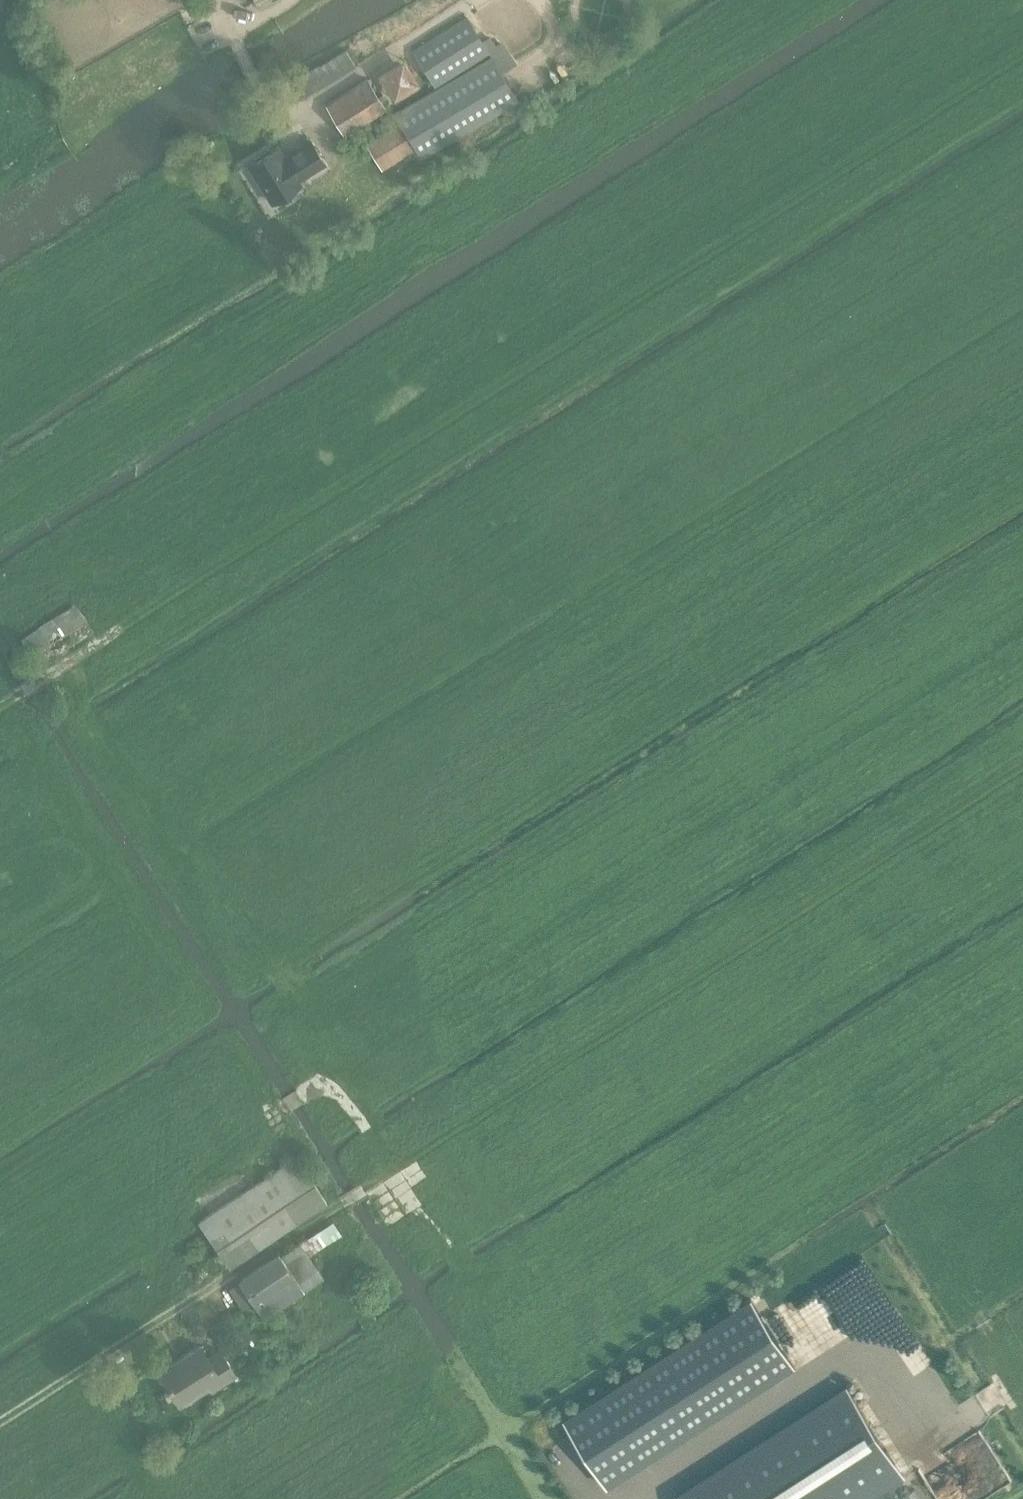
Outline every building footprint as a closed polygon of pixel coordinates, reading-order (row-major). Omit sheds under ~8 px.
[(419,157),(516,99),(501,73),(516,63),(502,41),(487,51),(467,17),(413,51),(435,86),(488,52),(492,58),(395,115),(400,123),(365,144),(380,168),(392,161),(397,171),(414,161),(408,152),(414,148),(419,157)] [(377,74),(392,99),(417,84),(402,59),(377,74)] [(367,79),(327,105),(345,134),(386,108),(367,79)] [(300,180),(326,164),(319,152),(311,138),(285,153),(278,144),(268,150),(267,149),(253,157),(254,159),(247,163),(271,203),(302,184),(300,180)] [(24,637),(35,654),(54,641),(63,655),(98,631),(76,601),(24,637)] [(199,1223),(229,1269),(327,1203),(296,1158),(199,1223)] [(239,1282),(229,1289),(242,1310),(253,1302),(255,1306),(264,1319),(324,1278),(300,1243),(280,1257),(279,1255),(239,1282)] [(751,1297),(564,1417),(608,1485),(794,1365),(751,1297)] [(200,1346),(159,1372),(169,1387),(172,1386),(182,1402),(209,1385),(212,1389),(234,1374),(220,1351),(208,1358),(200,1346)] [(677,1497),(679,1498),(861,1498),(902,1473),(847,1387),(677,1497)]
